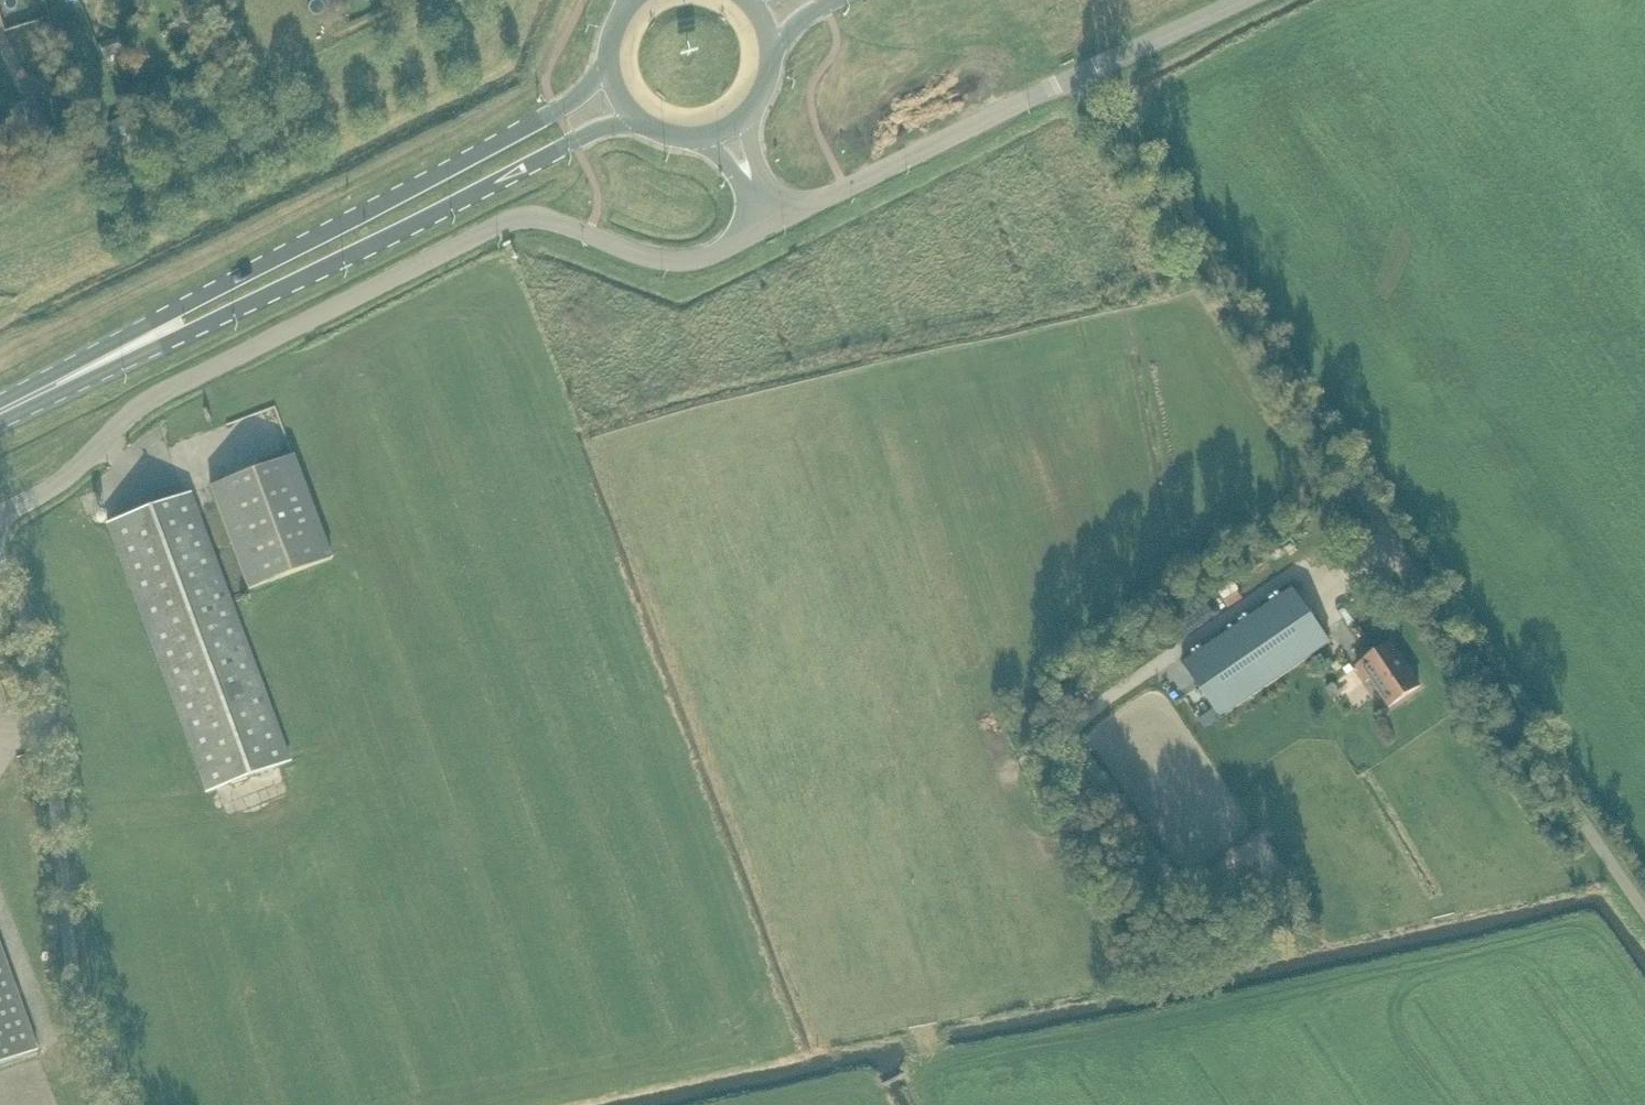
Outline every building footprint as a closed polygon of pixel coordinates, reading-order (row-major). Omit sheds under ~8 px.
[(195,1),(180,7),(185,22),(200,16),(195,1)] [(106,58),(123,52),(118,40),(102,46),(106,58)] [(248,591),(307,569),(333,560),(294,456),(210,488),(248,591)] [(207,793),(260,774),(289,763),(189,495),(107,526),(207,793)] [(1293,590),(1184,664),(1214,709),(1200,719),(1206,729),(1221,719),(1330,645),(1322,633),(1298,596),(1293,590)] [(1391,645),(1357,668),(1367,682),(1371,680),(1390,708),(1420,687),(1391,645)] [(1333,685),(1326,689),(1333,700),(1340,695),(1333,685)] [(0,949),(0,1065),(37,1052),(0,949)]
